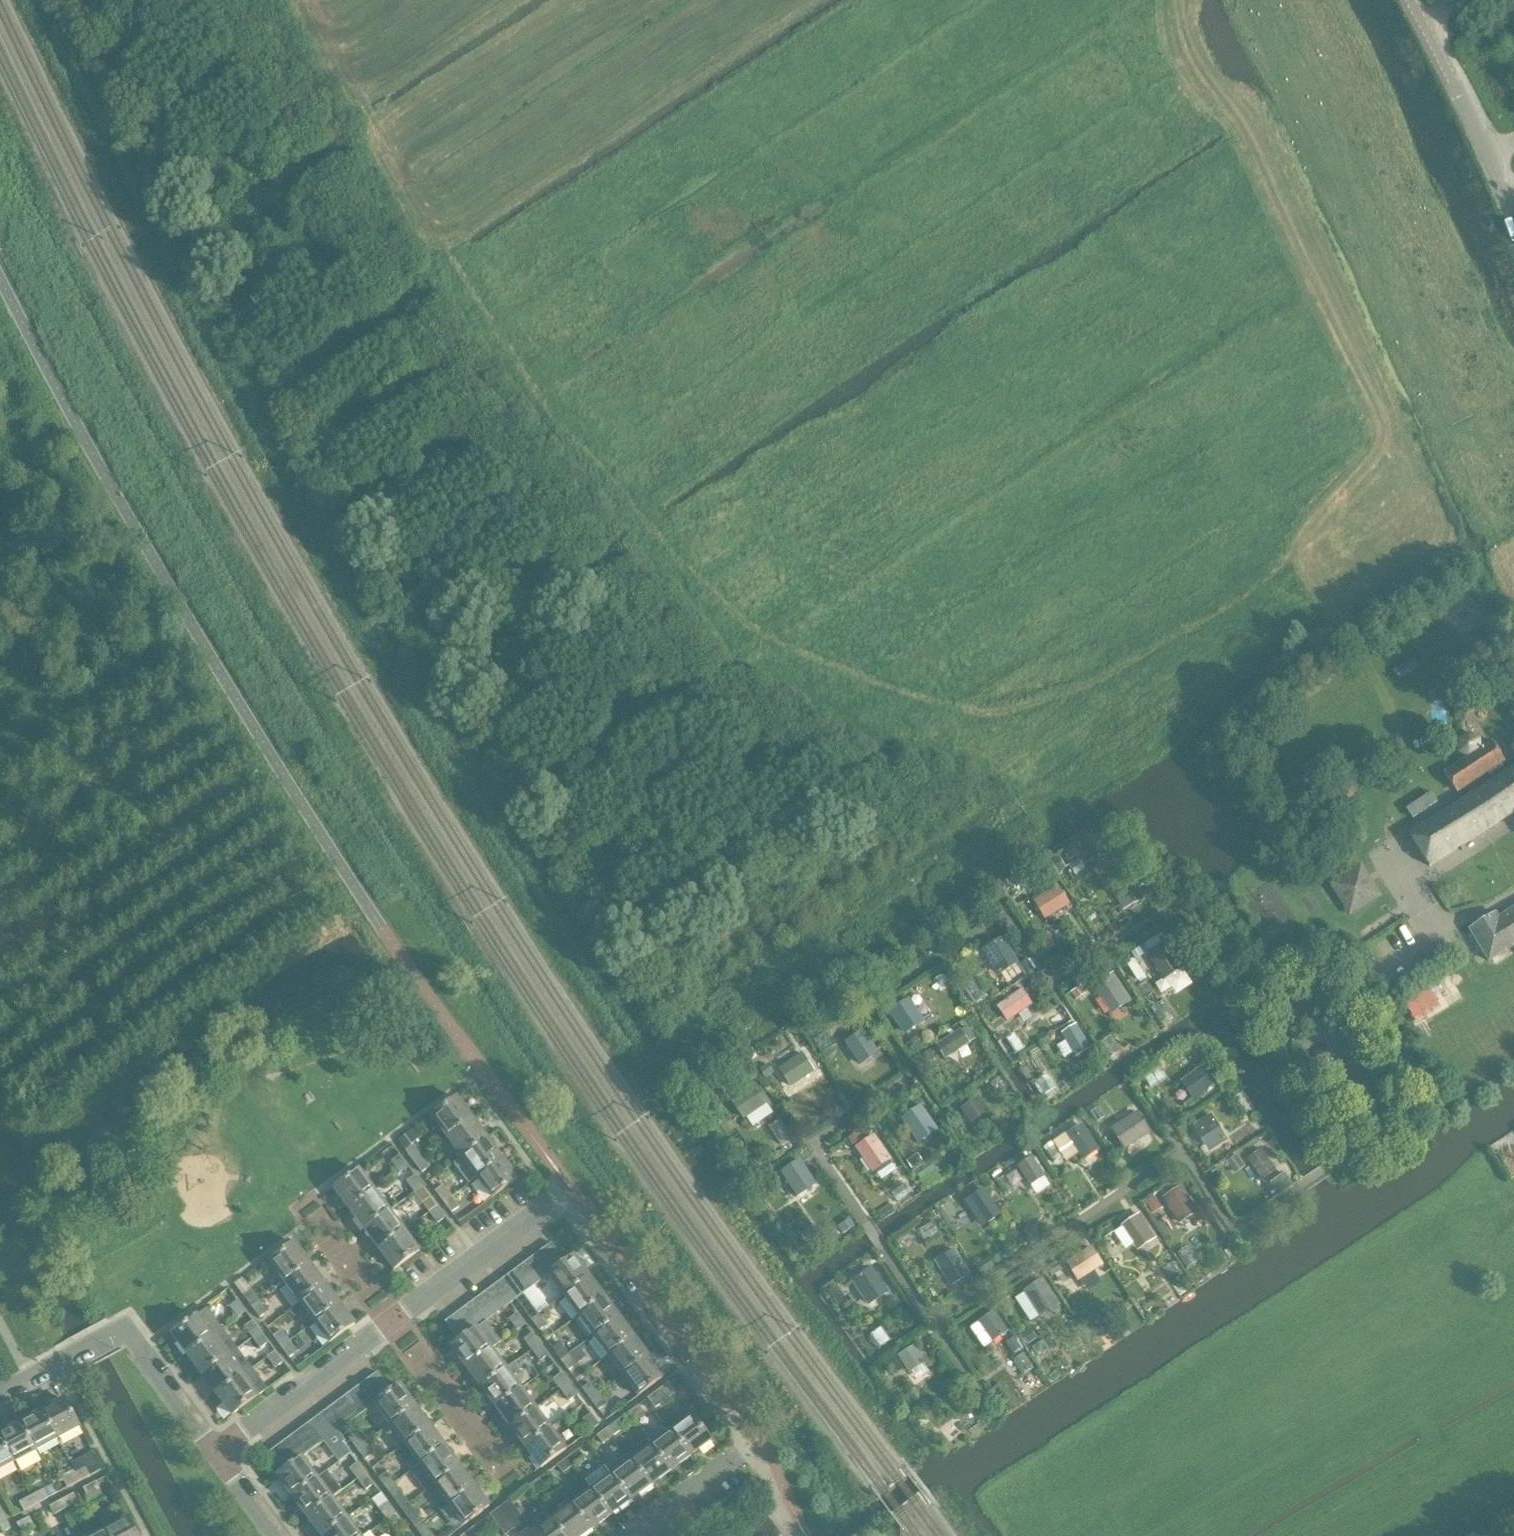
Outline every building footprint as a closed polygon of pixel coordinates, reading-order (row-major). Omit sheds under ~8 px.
[(1465,738),(1460,741),(1460,752),(1469,757),(1479,750),(1479,740),(1469,735),(1465,738)] [(1446,774),(1458,792),(1488,773),(1493,781),(1410,835),(1430,867),(1513,813),(1513,768),(1506,773),(1500,765),(1505,762),(1493,743),(1446,774)] [(1329,884),(1349,917),(1382,897),(1361,864),(1329,884)] [(1113,892),(1123,911),(1142,900),(1132,882),(1113,892)] [(1045,920),(1070,905),(1058,885),(1034,900),(1045,920)] [(1499,919),(1497,914),(1484,922),(1469,930),(1489,963),(1513,948),(1513,910),(1499,919)] [(1019,963),(1003,937),(982,949),(999,976),(1019,963)] [(1048,937),(1042,940),(1047,950),(1054,947),(1048,937)] [(1184,968),(1167,942),(1146,955),(1164,981),(1184,968)] [(1095,989),(1112,1015),(1132,1001),(1114,976),(1095,989)] [(1087,993),(1082,985),(1071,993),(1076,1001),(1087,993)] [(1021,989),(997,1006),(1009,1022),(1032,1005),(1021,989)] [(890,1012),(904,1034),(923,1021),(909,999),(890,1012)] [(1060,1014),(1050,1020),(1055,1027),(1065,1020),(1060,1014)] [(1076,1024),(1061,1034),(1076,1058),(1091,1048),(1076,1024)] [(813,1038),(822,1031),(818,1025),(809,1031),(813,1038)] [(879,1053),(863,1030),(845,1043),(860,1066),(879,1053)] [(970,1044),(967,1040),(961,1030),(936,1046),(945,1060),(970,1044)] [(803,1054),(780,1069),(791,1086),(814,1071),(803,1054)] [(768,1065),(761,1070),(766,1078),(773,1073),(768,1065)] [(1201,1067),(1181,1082),(1194,1100),(1214,1086),(1201,1067)] [(744,1120),(769,1103),(756,1084),(732,1101),(744,1120)] [(970,1124),(989,1111),(979,1096),(960,1110),(970,1124)] [(458,1098),(432,1117),(447,1137),(473,1119),(458,1098)] [(937,1132),(920,1106),(902,1118),(919,1143),(937,1132)] [(1124,1151),(1151,1133),(1137,1112),(1110,1129),(1124,1151)] [(1192,1127),(1201,1141),(1205,1139),(1213,1151),(1228,1140),(1211,1115),(1192,1127)] [(462,1157),(487,1139),(473,1119),(447,1137),(462,1157)] [(1067,1134),(1084,1160),(1099,1150),(1082,1124),(1067,1134)] [(417,1127),(398,1141),(406,1150),(424,1136),(417,1127)] [(855,1148),(872,1173),(892,1160),(875,1135),(855,1148)] [(502,1159),(487,1139),(462,1157),(454,1163),(469,1183),(477,1177),(502,1159)] [(406,1151),(410,1156),(414,1162),(422,1156),(414,1145),(406,1151)] [(1277,1171),(1262,1149),(1247,1159),(1262,1181),(1277,1171)] [(408,1167),(400,1156),(392,1161),(400,1173),(408,1167)] [(423,1173),(431,1168),(422,1156),(414,1162),(423,1173)] [(1046,1177),(1033,1156),(1017,1166),(1030,1187),(1046,1177)] [(492,1198),(517,1179),(502,1159),(477,1177),(492,1198)] [(800,1161),(782,1172),(797,1196),(815,1184),(800,1161)] [(360,1170),(335,1189),(350,1210),(375,1191),(360,1170)] [(415,1177),(407,1183),(414,1193),(422,1187),(415,1177)] [(443,1185),(436,1191),(444,1202),(451,1196),(443,1185)] [(1163,1197),(1179,1225),(1199,1213),(1182,1186),(1163,1197)] [(423,1204),(430,1198),(422,1187),(414,1193),(423,1204)] [(983,1190),(967,1202),(978,1219),(995,1207),(983,1190)] [(365,1230),(390,1211),(375,1191),(350,1210),(365,1230)] [(452,1213),(459,1207),(451,1196),(444,1202),(452,1213)] [(446,1217),(437,1206),(429,1212),(438,1223),(446,1217)] [(956,1206),(945,1213),(955,1228),(966,1221),(956,1206)] [(379,1250),(405,1231),(390,1211),(365,1230),(379,1250)] [(1157,1238),(1140,1213),(1121,1226),(1137,1251),(1157,1238)] [(849,1220),(839,1227),(843,1233),(854,1226),(849,1220)] [(1037,1235),(1031,1225),(1025,1229),(1031,1239),(1037,1235)] [(394,1270),(420,1251),(405,1231),(379,1250),(394,1270)] [(310,1264),(295,1243),(270,1262),(285,1283),(310,1264)] [(566,1262),(552,1243),(542,1250),(556,1270),(566,1262)] [(1092,1246),(1066,1262),(1078,1282),(1104,1266),(1092,1246)] [(542,1250),(533,1257),(532,1257),(547,1277),(549,1275),(556,1270),(542,1250)] [(970,1276),(956,1250),(936,1260),(949,1287),(970,1276)] [(574,1256),(566,1262),(556,1270),(549,1275),(564,1296),(590,1277),(574,1256)] [(532,1257),(523,1264),(537,1284),(547,1277),(532,1257)] [(987,1259),(977,1266),(982,1273),(992,1267),(987,1259)] [(325,1284),(310,1264),(285,1283),(300,1302),(325,1284)] [(513,1271),(527,1291),(537,1284),(523,1264),(513,1271)] [(851,1281),(868,1306),(889,1291),(872,1267),(851,1281)] [(518,1298),(527,1291),(513,1271),(504,1279),(518,1298)] [(579,1316),(605,1297),(590,1277),(564,1296),(579,1316)] [(518,1298),(504,1279),(494,1286),(508,1305),(518,1298)] [(1024,1291),(1040,1317),(1060,1304),(1044,1279),(1024,1291)] [(340,1304),(325,1284),(300,1302),(315,1322),(340,1304)] [(508,1305),(494,1286),(484,1293),(499,1312),(508,1305)] [(252,1290),(244,1296),(252,1307),(260,1301),(252,1290)] [(499,1312),(484,1293),(475,1300),(489,1320),(499,1312)] [(594,1336),(620,1317),(605,1297),(579,1316),(594,1336)] [(489,1320),(475,1300),(465,1307),(479,1327),(486,1322),(489,1320)] [(229,1307),(237,1318),(245,1311),(237,1301),(229,1307)] [(260,1318),(268,1312),(260,1301),(252,1307),(260,1318)] [(529,1303),(521,1309),(530,1321),(538,1315),(529,1303)] [(330,1343),(355,1324),(340,1304),(315,1322),(330,1343)] [(479,1327),(465,1307),(455,1314),(470,1334),(479,1327)] [(222,1329),(207,1309),(172,1335),(187,1355),(222,1329)] [(1008,1332),(994,1311),(979,1321),(994,1342),(1008,1332)] [(525,1325),(517,1313),(509,1319),(517,1331),(525,1325)] [(445,1322),(460,1341),(470,1334),(455,1314),(445,1322)] [(537,1331),(545,1326),(538,1315),(530,1321),(537,1331)] [(608,1356),(634,1337),(620,1317),(594,1336),(608,1356)] [(251,1322),(243,1329),(251,1339),(259,1333),(251,1322)] [(470,1334),(460,1341),(452,1347),(466,1367),(492,1349),(502,1342),(486,1322),(479,1327),(470,1334)] [(237,1349),(222,1329),(187,1355),(202,1375),(237,1349)] [(281,1330),(274,1336),(281,1347),(289,1341),(281,1330)] [(251,1339),(260,1350),(268,1344),(259,1333),(251,1339)] [(529,1334),(522,1340),(530,1351),(538,1346),(529,1334)] [(623,1376),(649,1357),(634,1337),(608,1356),(623,1376)] [(1014,1338),(1007,1343),(1014,1353),(1021,1348),(1014,1338)] [(281,1347),(289,1358),(297,1352),(289,1341),(281,1347)] [(558,1342),(550,1348),(559,1361),(567,1355),(558,1342)] [(926,1363),(915,1345),(898,1356),(909,1374),(926,1363)] [(538,1362),(546,1356),(538,1346),(530,1351),(538,1362)] [(202,1375),(217,1395),(252,1369),(237,1349),(202,1375)] [(492,1349),(466,1367),(481,1387),(506,1369),(492,1349)] [(283,1362),(275,1351),(267,1357),(276,1368),(283,1362)] [(567,1371),(575,1365),(567,1355),(559,1361),(567,1371)] [(638,1396),(664,1377),(649,1357),(623,1376),(638,1396)] [(516,1362),(507,1369),(506,1369),(481,1387),(496,1407),(521,1389),(513,1377),(522,1370),(516,1362)] [(232,1415),(267,1389),(252,1369),(217,1395),(232,1415)] [(378,1372),(368,1380),(382,1399),(392,1391),(378,1372)] [(559,1374),(551,1380),(560,1391),(567,1386),(559,1374)] [(382,1399),(368,1380),(358,1387),(373,1406),(374,1405),(382,1399)] [(588,1382),(579,1388),(589,1401),(597,1395),(588,1382)] [(668,1383),(648,1398),(655,1408),(676,1393),(668,1383)] [(382,1399),(374,1405),(390,1426),(416,1407),(400,1385),(392,1391),(382,1399)] [(567,1402),(575,1397),(567,1386),(560,1391),(567,1402)] [(373,1406),(358,1387),(349,1394),(363,1414),(373,1406)] [(511,1427),(536,1409),(521,1389),(496,1407),(511,1427)] [(363,1414),(349,1394),(339,1401),(354,1421),(363,1414)] [(605,1405),(597,1395),(589,1401),(596,1411),(605,1405)] [(57,1439),(80,1427),(65,1400),(42,1412),(57,1439)] [(354,1421),(339,1401),(329,1408),(344,1428),(354,1421)] [(634,1421),(645,1413),(639,1405),(628,1413),(634,1421)] [(416,1407),(390,1426),(398,1437),(393,1441),(398,1450),(404,1446),(405,1446),(431,1426),(416,1407)] [(320,1415),(334,1435),(344,1428),(329,1408),(320,1415)] [(525,1447),(551,1428),(536,1409),(511,1427),(525,1447)] [(35,1451),(57,1439),(42,1412),(20,1424),(35,1451)] [(325,1442),(334,1435),(320,1415),(310,1423),(325,1442)] [(597,1426),(589,1415),(581,1420),(589,1431),(597,1426)] [(711,1441),(693,1416),(672,1431),(691,1456),(711,1441)] [(623,1429),(617,1420),(608,1427),(614,1436),(623,1429)] [(315,1449),(325,1442),(310,1423),(300,1430),(315,1449)] [(35,1451),(20,1424),(0,1434),(0,1438),(13,1463),(35,1451)] [(431,1426),(405,1446),(413,1457),(407,1461),(413,1470),(419,1466),(446,1446),(431,1426)] [(595,1436),(601,1444),(614,1436),(608,1427),(595,1436)] [(541,1468),(566,1449),(551,1428),(525,1447),(541,1468)] [(661,1439),(654,1429),(644,1437),(647,1440),(651,1446),(652,1446),(671,1471),(691,1456),(672,1431),(661,1439)] [(305,1457),(315,1449),(300,1430),(291,1437),(305,1457)] [(355,1434),(347,1440),(356,1452),(364,1446),(355,1434)] [(296,1464),(304,1457),(305,1457),(291,1437),(281,1444),(296,1464)] [(13,1463),(0,1438),(0,1470),(13,1463)] [(625,1451),(651,1486),(671,1471),(652,1446),(651,1446),(647,1440),(637,1448),(634,1444),(625,1451)] [(296,1464),(281,1444),(271,1451),(286,1471),(296,1464)] [(349,1456),(341,1445),(333,1450),(342,1461),(349,1456)] [(363,1462),(371,1456),(364,1446),(356,1452),(363,1462)] [(413,1470),(411,1472),(425,1492),(434,1486),(460,1466),(446,1446),(419,1466),(413,1470)] [(582,1459),(576,1450),(567,1456),(574,1465),(582,1459)] [(615,1458),(605,1465),(631,1500),(651,1486),(625,1451),(627,1454),(618,1461),(615,1458)] [(555,1465),(561,1474),(574,1465),(567,1456),(555,1465)] [(286,1471),(288,1474),(280,1480),(293,1498),(320,1478),(319,1477),(304,1457),(296,1464),(286,1471)] [(356,1465),(348,1470),(357,1482),(364,1476),(356,1465)] [(605,1465),(585,1480),(611,1515),(631,1500),(605,1465)] [(92,1475),(87,1466),(75,1473),(80,1481),(92,1475)] [(460,1466),(434,1486),(449,1506),(475,1486),(460,1466)] [(319,1477),(320,1478),(293,1498),(308,1518),(335,1498),(334,1497),(342,1491),(327,1471),(319,1477)] [(75,1473),(63,1479),(68,1487),(80,1481),(75,1473)] [(384,1473),(377,1479),(386,1491),(393,1485),(384,1473)] [(365,1493),(373,1487),(364,1476),(357,1482),(365,1493)] [(534,1495),(545,1487),(539,1479),(528,1487),(534,1495)] [(572,1505),(591,1530),(611,1515),(585,1480),(564,1496),(572,1505)] [(88,1497),(96,1493),(92,1484),(84,1489),(88,1497)] [(393,1501),(401,1495),(393,1485),(386,1491),(393,1501)] [(475,1486),(449,1506),(464,1525),(483,1511),(490,1506),(475,1486)] [(48,1498),(43,1489),(31,1496),(36,1505),(48,1498)] [(79,1491),(84,1499),(88,1497),(84,1489),(79,1491)] [(78,1503),(73,1494),(61,1501),(66,1510),(78,1503)] [(31,1496),(19,1502),(24,1511),(36,1505),(31,1496)] [(335,1498),(308,1518),(322,1535),(326,1535),(350,1518),(335,1498)] [(61,1501),(50,1507),(55,1516),(66,1510),(61,1501)] [(520,1534),(529,1527),(510,1501),(500,1508),(520,1534)] [(386,1504),(378,1510),(387,1521),(394,1516),(386,1504)] [(572,1505),(553,1519),(565,1535),(583,1535),(591,1530),(572,1505)] [(514,1529),(518,1535),(520,1534),(500,1508),(490,1515),(505,1535),(514,1529)] [(415,1512),(407,1518),(416,1530),(424,1524),(415,1512)] [(751,1535),(782,1535),(765,1514),(745,1528),(751,1535)] [(394,1532),(402,1526),(394,1516),(387,1521),(394,1532)] [(2,1533),(11,1529),(5,1517),(0,1520),(0,1529),(2,1533)] [(22,1532),(34,1526),(29,1517),(17,1524),(22,1532)] [(129,1518),(106,1530),(109,1535),(138,1535),(129,1518)] [(350,1518),(326,1535),(363,1535),(350,1518)] [(533,1535),(565,1535),(553,1519),(532,1534),(533,1535)] [(480,1521),(470,1529),(476,1535),(479,1535),(487,1530),(480,1521)] [(431,1534),(424,1524),(416,1530),(421,1535),(429,1535),(431,1534)]
